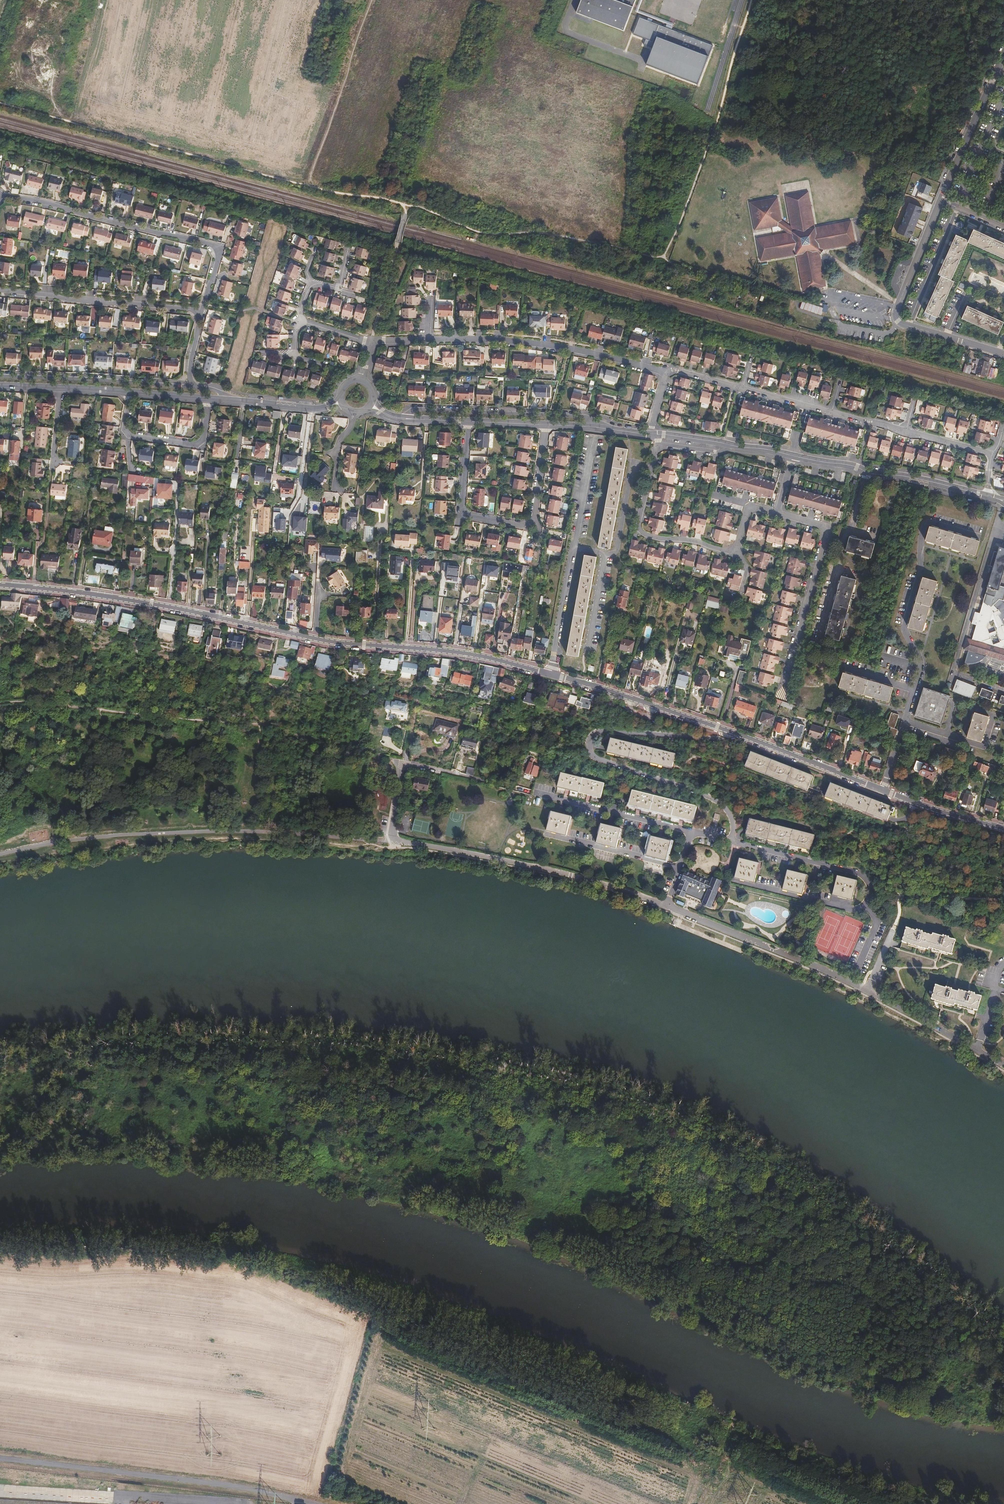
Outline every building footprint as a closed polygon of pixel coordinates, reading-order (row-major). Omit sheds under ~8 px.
[(577,14),(624,32),(636,0),(582,0),(577,14)] [(640,19),(633,36),(646,41),(644,46),(653,49),(647,66),(698,86),(713,46),(640,19)] [(13,177),(22,179),(23,172),(11,169),(10,180),(12,181),(13,177)] [(27,184),(42,188),(44,178),(30,174),(27,184)] [(63,179),(51,176),(48,187),(60,190),(63,179)] [(931,186),(920,182),(917,190),(927,194),(931,186)] [(77,199),(79,189),(71,187),(68,197),(74,199),(74,198),(77,199)] [(103,200),(105,192),(94,189),(92,197),(95,198),(95,200),(98,200),(98,199),(103,200)] [(810,191),(787,195),(792,227),(783,220),(779,197),(751,202),(756,230),(779,226),(788,232),(757,238),(761,261),(796,254),(796,256),(797,256),(803,290),(824,287),(824,284),(826,284),(821,255),(825,249),(856,244),(852,220),(816,227),(810,191)] [(126,196),(117,194),(115,202),(124,204),(124,206),(125,206),(126,196)] [(126,196),(125,206),(127,207),(127,205),(132,206),(134,197),(126,196)] [(923,208),(910,203),(904,218),(910,220),(917,223),(923,208)] [(135,215),(153,219),(156,208),(138,204),(135,215)] [(41,215),(25,211),(23,221),(38,225),(39,224),(41,215)] [(174,215),(160,212),(158,221),(171,224),(174,215)] [(884,218),(870,213),(868,219),(882,225),(884,218)] [(20,227),(21,217),(8,215),(7,225),(20,227)] [(199,220),(186,217),(184,225),(197,229),(199,220)] [(910,220),(904,218),(898,233),(911,238),(917,223),(910,220)] [(46,228),(64,233),(67,223),(49,219),(46,228)] [(211,233),(212,222),(206,221),(204,230),(208,231),(208,232),(211,233)] [(246,238),(250,224),(240,221),(238,227),(237,227),(235,235),(246,238)] [(227,226),(212,222),(211,233),(215,234),(215,235),(219,236),(220,235),(224,236),(227,226)] [(78,224),(74,223),(72,233),(83,236),(83,235),(87,236),(89,228),(85,227),(86,226),(82,225),(82,224),(78,223),(78,224)] [(110,244),(112,234),(108,233),(109,231),(96,228),(93,239),(110,244)] [(936,316),(953,280),(950,279),(967,242),(1003,259),(1003,244),(973,229),(968,239),(955,234),(938,273),(940,275),(924,310),(936,316)] [(121,234),(119,244),(130,247),(132,239),(129,238),(129,235),(121,234)] [(309,242),(297,236),(295,236),(295,237),(296,239),(294,244),(297,245),(297,246),(308,251),(311,245),(308,244),(309,242)] [(4,241),(3,241),(1,254),(11,256),(13,242),(13,239),(4,237),(4,241)] [(328,249),(337,251),(338,248),(340,249),(341,242),(330,239),(328,249)] [(152,243),(140,240),(138,251),(154,255),(156,245),(152,245),(152,243)] [(234,248),(231,258),(239,260),(241,257),(242,257),(246,242),(238,240),(235,248),(234,248)] [(182,250),(166,246),(163,257),(179,261),(182,250)] [(371,250),(360,247),(358,257),(368,260),(371,250)] [(297,249),(293,257),(304,263),(306,257),(305,256),(306,253),(297,249)] [(202,266),(205,255),(194,252),(191,263),(202,266)] [(341,256),(329,253),(326,261),(335,264),(336,261),(339,262),(341,256)] [(2,262),(1,269),(0,269),(0,272),(0,274),(9,275),(10,263),(2,262)] [(244,264),(236,262),(234,269),(233,269),(231,273),(241,276),(244,264)] [(294,264),(289,277),(300,282),(301,277),(300,276),(303,269),(294,264)] [(67,266),(55,265),(53,276),(66,277),(67,266)] [(88,277),(89,266),(75,265),(74,275),(88,277)] [(356,274),(366,277),(368,267),(358,265),(356,274)] [(336,274),(337,269),(324,266),(322,275),(333,278),(335,273),(336,274)] [(95,281),(108,282),(111,283),(112,283),(112,273),(96,272),(95,281)] [(414,274),(414,284),(423,284),(423,274),(414,274)] [(122,276),(121,285),(124,285),(124,286),(128,286),(132,286),(132,285),(133,277),(133,276),(122,276)] [(142,278),(133,277),(132,285),(137,285),(137,284),(141,285),(142,278)] [(436,291),(436,277),(427,277),(426,289),(432,289),(432,290),(436,291)] [(351,290),(357,292),(363,294),(366,281),(355,279),(353,288),(352,287),(351,290)] [(167,281),(154,280),(153,289),(156,289),(156,290),(162,291),(162,290),(166,290),(167,281)] [(229,298),(234,283),(224,280),(220,295),(229,298)] [(288,280),(284,289),(294,293),(297,284),(288,280)] [(194,283),(185,281),(183,294),(192,296),(194,283)] [(284,291),(281,300),(291,304),(294,295),(284,291)] [(316,293),(313,305),(326,308),(328,298),(319,296),(320,294),(316,293)] [(407,296),(407,306),(420,306),(420,301),(419,301),(419,296),(407,296)] [(332,299),(330,310),(339,312),(341,302),(332,299)] [(823,314),(824,307),(803,302),(801,310),(823,314)] [(0,303),(0,314),(3,314),(3,315),(7,316),(8,305),(4,304),(4,303),(0,303)] [(280,306),(278,314),(288,317),(290,310),(291,310),(292,306),(282,303),(281,307),(280,306)] [(471,305),(461,305),(461,316),(475,317),(475,304),(471,303),(471,305)] [(29,317),(30,306),(12,304),(11,315),(29,317)] [(344,305),(341,315),(351,317),(353,307),(344,305)] [(362,306),(357,305),(354,318),(363,320),(366,308),(361,307),(362,306)] [(453,306),(439,306),(438,315),(453,316),(453,306)] [(518,306),(507,306),(506,315),(513,316),(513,317),(518,317),(518,306)] [(996,335),(1002,322),(966,306),(960,320),(996,335)] [(51,321),(52,311),(47,311),(47,309),(35,307),(34,318),(51,321)] [(404,309),(404,319),(417,319),(417,314),(416,314),(416,309),(404,309)] [(62,313),(60,323),(69,324),(70,315),(64,314),(63,313),(62,313)] [(494,323),(499,324),(499,314),(481,313),(480,324),(494,324),(494,323)] [(86,316),(78,315),(77,325),(91,326),(91,316),(86,315),(86,316)] [(544,326),(547,326),(548,319),(548,315),(544,315),(544,317),(539,316),(531,316),(530,316),(530,326),(533,326),(533,327),(539,328),(539,327),(544,327),(544,326)] [(123,327),(140,329),(141,319),(137,319),(137,318),(124,316),(123,327)] [(100,327),(108,328),(109,317),(108,317),(108,318),(101,317),(100,327)] [(210,332),(219,335),(223,320),(214,318),(210,332)] [(286,322),(272,318),(270,325),(275,327),(274,331),(285,334),(286,330),(284,329),(286,322)] [(548,319),(547,326),(551,326),(551,329),(557,329),(557,328),(565,328),(566,318),(551,318),(551,319),(548,319)] [(147,332),(160,333),(161,323),(156,323),(157,322),(151,321),(151,322),(148,322),(147,332)] [(171,331),(189,332),(190,323),(186,323),(186,322),(183,321),(183,322),(171,321),(171,331)] [(400,322),(400,332),(413,331),(414,327),(412,327),(412,322),(400,322)] [(602,336),(604,329),(591,326),(588,335),(602,339),(602,336)] [(618,329),(605,326),(604,329),(602,336),(620,341),(624,329),(618,327),(618,329)] [(309,335),(307,335),(305,334),(302,347),(311,350),(314,338),(309,337),(309,335)] [(647,338),(632,334),(629,345),(634,346),(634,345),(644,348),(647,338)] [(223,339),(215,337),(213,344),(210,343),(208,349),(220,352),(223,339)] [(271,337),(272,350),(282,350),(282,341),(283,340),(283,337),(271,337)] [(323,353),(326,342),(321,340),(322,339),(317,338),(314,351),(323,353)] [(337,356),(340,346),(333,344),(333,342),(329,341),(327,352),(330,353),(329,354),(337,356)] [(671,346),(659,343),(659,344),(655,343),(653,351),(656,352),(660,353),(660,354),(663,355),(664,354),(668,356),(671,346)] [(44,349),(44,347),(32,347),(31,358),(36,358),(36,357),(44,357),(44,349)] [(358,349),(352,347),(351,350),(349,359),(358,361),(360,352),(357,352),(358,349)] [(685,362),(689,349),(680,347),(677,357),(682,359),(682,361),(685,362)] [(349,359),(351,350),(345,348),(344,351),(342,350),(339,359),(348,361),(349,359)] [(476,352),(475,351),(472,351),(470,352),(468,352),(468,350),(464,350),(463,362),(475,362),(475,364),(480,364),(480,354),(476,354),(476,352)] [(694,362),(699,363),(702,352),(693,350),(689,363),(693,364),(694,362)] [(448,352),(448,351),(443,351),(443,362),(455,362),(455,352),(448,352)] [(18,363),(22,363),(22,354),(18,354),(18,353),(7,352),(6,363),(10,363),(10,364),(14,364),(14,363),(18,363)] [(414,364),(429,365),(429,356),(426,356),(426,354),(419,354),(419,353),(414,353),(414,364)] [(707,365),(712,367),(713,362),(715,355),(706,353),(703,367),(707,368),(707,365)] [(731,364),(739,366),(740,362),(737,361),(738,356),(729,353),(726,362),(731,364)] [(492,364),(505,365),(506,354),(501,354),(501,355),(492,354),(492,364)] [(524,355),(525,354),(514,354),(513,364),(522,365),(522,368),(528,368),(536,369),(537,357),(537,356),(524,355)] [(56,355),(55,366),(66,367),(66,355),(56,355)] [(82,366),(87,366),(87,357),(83,357),(83,356),(70,355),(69,365),(73,365),(73,364),(82,365),(82,366)] [(216,374),(220,359),(209,356),(205,372),(216,374)] [(377,357),(375,366),(384,369),(387,358),(387,357),(381,356),(381,358),(377,357)] [(104,357),(102,368),(104,368),(104,367),(108,368),(109,367),(112,367),(113,357),(104,357)] [(116,367),(128,368),(128,367),(131,367),(132,360),(128,359),(128,358),(117,357),(116,367)] [(544,358),(537,357),(536,369),(544,369),(544,371),(555,371),(555,360),(544,360),(544,358)] [(970,372),(976,373),(980,358),(975,357),(970,372)] [(384,370),(393,373),(393,371),(395,363),(392,362),(393,360),(387,358),(384,369),(384,370)] [(980,358),(976,373),(981,375),(985,359),(980,358)] [(393,371),(401,373),(401,372),(403,372),(406,361),(403,360),(402,361),(396,360),(395,363),(393,371)] [(156,371),(160,371),(160,364),(157,363),(156,361),(142,361),(142,371),(156,372),(156,371)] [(180,362),(167,361),(167,369),(167,372),(171,372),(171,371),(179,371),(180,362)] [(251,372),(263,376),(266,364),(262,363),(262,365),(254,362),(251,372)] [(757,371),(770,374),(773,365),(764,362),(762,368),(758,367),(757,371)] [(964,363),(962,372),(970,374),(972,365),(964,363)] [(575,373),(587,377),(590,367),(578,364),(575,373)] [(737,375),(738,369),(730,367),(724,365),(722,374),(731,377),(732,374),(737,375)] [(267,377),(279,380),(282,369),(278,367),(277,369),(270,366),(267,377)] [(807,373),(798,370),(796,380),(801,381),(800,386),(804,387),(807,373)] [(290,382),(292,383),(295,372),(292,371),(291,373),(285,371),(282,382),(289,383),(290,382)] [(306,373),(299,371),(297,381),(304,383),(304,382),(307,382),(310,372),(306,371),(306,373)] [(791,375),(782,373),(780,380),(778,386),(782,387),(783,385),(788,386),(791,375)] [(311,384),(319,387),(322,375),(316,374),(316,376),(313,375),(311,384)] [(598,383),(615,388),(618,378),(614,376),(609,374),(609,375),(606,374),(606,375),(600,374),(598,383)] [(654,376),(645,374),(641,390),(648,392),(649,388),(651,388),(654,376)] [(767,386),(769,377),(756,374),(755,379),(759,381),(758,384),(767,386)] [(821,377),(811,374),(808,388),(812,389),(813,385),(818,386),(821,377)] [(691,380),(681,377),(680,380),(676,379),(675,385),(689,389),(691,380)] [(832,386),(823,384),(820,394),(825,396),(824,398),(828,399),(832,386)] [(862,388),(851,385),(849,391),(847,390),(846,394),(859,397),(862,388)] [(421,397),(425,397),(426,387),(414,387),(414,388),(414,391),(414,395),(421,396),(421,397)] [(442,398),(447,398),(447,387),(435,387),(435,397),(441,397),(442,398)] [(456,402),(461,403),(461,400),(469,401),(469,399),(474,399),(474,388),(469,388),(469,389),(456,389),(455,400),(456,401),(456,402)] [(547,388),(537,388),(536,397),(547,398),(547,388)] [(688,392),(673,388),(672,392),(677,394),(676,399),(685,401),(688,392)] [(477,390),(477,400),(493,401),(493,390),(490,390),(489,389),(486,389),(485,390),(477,390)] [(707,390),(703,389),(701,396),(700,401),(709,404),(712,394),(706,393),(707,390)] [(521,391),(508,390),(507,401),(511,402),(511,400),(521,400),(521,391)] [(719,393),(715,392),(711,406),(720,408),(723,399),(718,398),(719,393)] [(580,404),(588,406),(591,396),(588,394),(587,397),(582,396),(572,393),(570,403),(580,406),(580,404)] [(635,402),(646,405),(649,396),(637,393),(635,402)] [(889,404),(902,408),(903,403),(901,402),(902,398),(891,395),(889,404)] [(610,400),(599,397),(597,409),(603,411),(604,409),(608,410),(610,400)] [(857,410),(859,401),(845,397),(844,403),(848,405),(848,408),(857,410)] [(755,402),(754,405),(744,402),(745,399),(740,398),(738,406),(742,407),(740,417),(785,429),(782,439),(789,441),(791,430),(790,430),(793,420),(796,421),(798,413),(794,412),(793,415),(782,412),(783,409),(779,408),(778,406),(773,405),(772,409),(765,407),(766,403),(761,401),(758,402),(755,402)] [(683,404),(670,400),(669,405),(671,406),(670,410),(681,413),(683,404)] [(7,412),(8,402),(0,401),(0,412),(7,412)] [(23,414),(24,402),(14,401),(13,413),(23,414)] [(38,418),(49,419),(50,407),(48,407),(48,403),(37,402),(36,407),(39,407),(38,418)] [(102,420),(112,422),(113,414),(114,414),(115,408),(114,408),(115,404),(105,402),(102,420)] [(935,407),(926,405),(925,409),(921,408),(920,412),(933,416),(935,407)] [(642,413),(644,409),(636,407),(635,411),(632,410),(629,419),(638,422),(641,413),(642,413)] [(900,415),(901,411),(888,407),(886,416),(895,418),(896,414),(900,415)] [(70,421),(88,423),(89,409),(81,408),(80,414),(71,413),(70,421)] [(169,423),(171,413),(161,411),(160,422),(164,422),(164,423),(168,424),(168,423),(169,423)] [(153,413),(145,412),(143,422),(152,423),(153,413)] [(678,426),(681,417),(667,413),(666,417),(670,419),(669,424),(678,426)] [(188,426),(193,427),(194,416),(182,414),(181,424),(188,425),(188,426)] [(848,452),(857,455),(859,448),(855,447),(858,437),(862,438),(864,430),(859,429),(859,432),(849,429),(850,426),(846,425),(845,423),(839,422),(838,426),(830,425),(831,420),(826,419),(824,420),(821,419),(820,422),(810,419),(810,416),(806,415),(804,422),(808,424),(805,434),(804,434),(801,444),(807,446),(810,435),(850,445),(848,452)] [(930,428),(932,419),(919,416),(918,421),(921,422),(921,425),(930,428)] [(949,431),(953,432),(957,419),(948,417),(945,427),(949,428),(949,431)] [(219,432),(229,433),(231,421),(221,419),(219,432)] [(961,432),(966,433),(968,429),(969,423),(960,420),(957,433),(961,434),(961,432)] [(990,427),(991,423),(981,420),(978,429),(991,432),(992,428),(990,427)] [(258,430),(270,432),(272,423),(259,421),(258,430)] [(323,438),(332,439),(333,430),(334,430),(335,423),(323,421),(323,428),(324,428),(323,438)] [(718,427),(719,423),(707,421),(705,421),(704,431),(715,432),(716,427),(718,427)] [(114,427),(102,425),(102,429),(101,441),(111,443),(112,438),(114,438),(115,434),(113,434),(114,427)] [(289,436),(301,437),(302,427),(290,425),(289,436)] [(48,428),(37,427),(36,447),(46,448),(48,428)] [(391,441),(396,442),(397,435),(392,434),(392,432),(387,431),(387,430),(383,429),(383,431),(377,430),(376,441),(391,443),(391,441)] [(450,446),(452,446),(453,433),(440,432),(440,437),(442,437),(441,445),(443,445),(444,447),(448,447),(450,446)] [(491,432),(480,432),(480,436),(479,436),(479,441),(479,446),(490,446),(491,432)] [(868,446),(874,447),(877,438),(874,438),(875,433),(871,432),(868,446)] [(989,441),(990,435),(977,432),(975,440),(984,443),(985,440),(989,441)] [(519,447),(532,450),(532,446),(530,445),(532,437),(522,435),(519,447)] [(555,449),(567,451),(569,439),(559,437),(557,445),(555,445),(555,449)] [(882,440),(879,450),(889,452),(892,439),(888,438),(888,441),(882,440)] [(68,457),(79,458),(80,441),(70,439),(68,457)] [(423,452),(424,441),(404,439),(403,451),(414,452),(423,452)] [(20,441),(11,440),(9,460),(19,461),(20,441)] [(894,444),(891,453),(900,456),(904,442),(900,441),(899,446),(894,444)] [(265,458),(267,443),(257,442),(255,457),(265,458)] [(214,456),(224,458),(225,444),(216,443),(215,447),(214,447),(214,453),(214,456)] [(908,443),(904,457),(913,459),(916,448),(910,447),(911,444),(908,443)] [(919,450),(917,459),(926,461),(929,447),(926,446),(924,451),(919,450)] [(628,449),(616,447),(599,546),(606,548),(606,549),(609,550),(609,548),(610,549),(628,449)] [(113,455),(114,451),(103,449),(102,456),(103,456),(102,466),(111,468),(112,461),(114,461),(114,456),(113,455)] [(139,460),(153,462),(154,452),(150,451),(150,450),(145,449),(144,451),(140,450),(139,460)] [(932,451),(929,462),(938,464),(941,451),(937,450),(936,452),(932,451)] [(517,461),(530,464),(531,460),(528,459),(529,454),(519,451),(517,461)] [(945,452),(941,465),(950,468),(953,457),(948,456),(949,453),(945,452)] [(299,455),(285,453),(283,465),(298,467),(299,455)] [(976,458),(977,456),(968,453),(966,462),(979,465),(980,459),(976,458)] [(344,473),(355,474),(357,455),(347,454),(346,459),(345,459),(344,460),(344,463),(344,465),(346,465),(344,473)] [(439,466),(450,467),(451,455),(440,454),(440,459),(439,466)] [(552,464),(566,466),(567,457),(557,455),(556,461),(553,460),(552,464)] [(664,460),(662,466),(676,470),(678,461),(676,460),(677,456),(670,455),(669,458),(668,458),(667,461),(664,460)] [(171,468),(173,457),(166,456),(165,467),(171,468)] [(179,458),(173,457),(171,468),(178,469),(179,458)] [(42,459),(33,458),(32,477),(44,478),(45,472),(41,471),(42,459)] [(200,461),(190,460),(189,471),(189,472),(192,472),(193,471),(199,472),(200,461)] [(693,467),(688,466),(687,472),(687,473),(690,474),(690,476),(698,478),(699,474),(700,469),(702,464),(695,462),(695,466),(693,465),(693,467)] [(321,465),(317,469),(318,470),(312,476),(318,484),(322,482),(324,478),(322,477),(323,475),(324,476),(327,476),(327,474),(326,472),(329,468),(323,463),(321,465)] [(477,477),(487,477),(488,464),(478,463),(477,477)] [(713,480),(717,466),(710,464),(709,468),(707,468),(707,469),(704,468),(703,470),(702,474),(702,476),(705,476),(705,478),(713,480)] [(515,475),(528,477),(529,474),(526,473),(527,467),(517,465),(515,475)] [(977,475),(979,469),(965,465),(963,474),(972,477),(973,474),(977,475)] [(255,481),(272,483),(272,475),(266,474),(267,468),(257,466),(255,481)] [(220,475),(221,469),(207,467),(205,478),(214,479),(214,476),(216,476),(216,474),(220,475)] [(550,480),(563,483),(565,470),(555,468),(553,477),(551,477),(550,480)] [(775,504),(777,495),(774,494),(776,485),(777,485),(781,471),(774,469),(770,483),(726,470),(724,480),(720,479),(718,487),(723,488),(723,485),(734,488),(733,491),(737,492),(738,494),(743,496),(744,491),(752,493),(751,498),(756,500),(758,499),(762,500),(763,496),(773,499),(772,503),(775,504)] [(660,475),(659,482),(672,485),(675,476),(672,475),(673,471),(666,470),(665,474),(664,474),(664,476),(660,475)] [(154,484),(155,478),(142,476),(136,475),(136,481),(143,482),(154,484)] [(437,490),(450,492),(450,486),(449,486),(449,480),(448,480),(448,476),(438,475),(437,490)] [(841,520),(843,514),(837,512),(840,503),(798,491),(802,477),(795,475),(791,489),(792,489),(789,499),(786,498),(783,506),(787,507),(788,504),(798,507),(798,510),(801,511),(802,513),(808,515),(809,510),(816,512),(815,517),(821,518),(823,517),(826,518),(827,515),(838,518),(838,519),(841,520)] [(109,493),(118,494),(119,481),(103,478),(101,486),(110,487),(109,493)] [(513,488),(526,491),(527,487),(524,487),(526,481),(515,479),(513,488)] [(280,492),(290,493),(293,494),(294,494),(295,484),(282,482),(280,492)] [(158,491),(154,490),(153,496),(158,496),(158,498),(164,498),(164,497),(171,497),(171,493),(168,492),(168,490),(173,490),(173,484),(162,484),(162,487),(158,487),(158,491)] [(67,486),(53,485),(51,496),(56,496),(56,500),(66,501),(67,486)] [(548,495),(562,497),(563,488),(553,486),(552,492),(549,491),(548,495)] [(655,495),(654,500),(669,503),(672,488),(659,486),(658,490),(660,490),(659,496),(655,495)] [(477,492),(475,492),(475,505),(485,506),(486,495),(486,489),(478,488),(477,492)] [(149,499),(149,490),(132,489),(131,500),(137,500),(137,498),(149,499)] [(399,502),(406,503),(406,501),(415,501),(416,492),(409,492),(409,490),(400,490),(399,502)] [(381,497),(368,496),(367,508),(385,514),(387,497),(387,492),(382,492),(381,497)] [(504,508),(509,509),(511,499),(502,497),(500,510),(503,511),(504,508)] [(260,508),(259,518),(270,519),(270,507),(264,507),(264,500),(258,499),(257,508),(260,508)] [(514,499),(512,512),(515,513),(516,510),(522,511),(524,501),(514,499)] [(546,512),(559,514),(561,501),(550,499),(549,508),(547,508),(546,512)] [(436,513),(448,514),(448,509),(447,509),(447,501),(437,500),(436,513)] [(655,516),(662,517),(662,515),(665,515),(667,506),(653,503),(652,510),(655,510),(655,512),(656,512),(655,516)] [(200,519),(209,519),(209,508),(201,507),(200,519)] [(331,519),(339,520),(340,509),(335,508),(335,507),(330,507),(329,508),(325,507),(324,519),(326,519),(327,520),(330,521),(331,519)] [(28,520),(42,522),(42,511),(41,511),(41,510),(38,510),(35,510),(34,509),(29,508),(28,520)] [(355,519),(358,520),(359,512),(351,511),(351,515),(348,518),(344,518),(344,527),(345,527),(348,531),(350,528),(352,528),(352,522),(355,519)] [(194,513),(180,512),(179,524),(185,525),(185,523),(188,523),(188,526),(193,527),(194,513)] [(716,526),(731,530),(732,527),(729,526),(730,521),(732,521),(733,515),(720,512),(716,526)] [(547,525),(558,527),(559,517),(546,515),(546,518),(548,519),(547,525)] [(682,530),(688,531),(692,517),(683,515),(683,516),(679,515),(677,524),(681,525),(683,526),(682,530)] [(308,517),(295,516),(294,530),(306,531),(308,517)] [(288,518),(278,517),(278,528),(287,529),(288,518)] [(270,519),(259,518),(258,532),(269,532),(270,519)] [(652,531),(656,532),(658,532),(659,529),(661,530),(664,521),(650,518),(648,525),(652,525),(651,528),(652,528),(651,531),(652,531)] [(706,524),(707,520),(698,518),(698,520),(694,519),(692,527),(696,528),(696,530),(698,530),(697,533),(703,535),(706,524)] [(750,520),(746,536),(761,540),(765,526),(760,525),(760,526),(754,525),(755,522),(750,520)] [(154,537),(159,537),(159,535),(161,535),(161,534),(169,535),(170,524),(165,523),(164,524),(155,523),(154,537)] [(93,543),(99,544),(99,543),(109,545),(110,539),(112,540),(114,528),(106,526),(105,532),(95,530),(93,543)] [(980,541),(931,527),(927,541),(976,555),(980,541)] [(74,549),(79,549),(82,529),(74,528),(73,534),(70,533),(68,547),(74,547),(74,549)] [(774,529),(769,528),(766,541),(781,545),(785,530),(781,529),(781,532),(774,530),(774,529)] [(796,530),(789,528),(786,542),(795,545),(795,543),(798,544),(800,536),(797,535),(797,534),(795,533),(796,530)] [(730,534),(716,530),(713,539),(715,539),(714,543),(722,545),(723,541),(724,541),(724,539),(729,540),(730,534)] [(810,534),(804,532),(800,546),(809,549),(810,547),(813,548),(815,540),(811,539),(812,538),(810,537),(810,534)] [(410,535),(408,535),(408,547),(410,547),(410,544),(417,544),(418,534),(410,533),(410,535)] [(438,548),(449,550),(450,544),(449,544),(450,535),(439,533),(438,539),(440,539),(438,548)] [(482,536),(467,533),(466,543),(475,545),(480,546),(482,536)] [(500,537),(488,534),(486,545),(493,546),(498,547),(498,546),(500,537)] [(874,542),(850,534),(845,548),(870,556),(874,542)] [(408,547),(408,535),(396,535),(395,546),(408,547)] [(522,537),(518,536),(517,538),(509,536),(507,546),(519,549),(522,537)] [(319,540),(306,539),(306,547),(305,554),(311,554),(311,550),(319,551),(319,540)] [(644,559),(647,546),(642,545),(642,546),(637,544),(637,541),(633,540),(629,556),(644,559)] [(548,553),(561,555),(563,543),(559,542),(559,544),(550,542),(548,553)] [(3,558),(14,559),(15,546),(5,546),(3,558)] [(1000,547),(999,553),(995,552),(991,567),(994,568),(981,613),(975,611),(972,624),(976,625),(972,640),(967,638),(964,649),(968,650),(964,665),(969,666),(973,666),(976,666),(977,666),(980,664),(983,662),(985,659),(987,656),(1003,661),(1003,600),(1003,599),(1003,587),(1001,586),(1003,576),(1003,549),(1000,547)] [(340,562),(341,561),(342,550),(322,548),(322,557),(326,558),(326,560),(336,560),(338,562),(340,562)] [(662,564),(666,549),(661,548),(661,552),(655,551),(655,549),(650,548),(647,561),(662,564)] [(525,561),(531,562),(533,550),(527,549),(525,561)] [(678,565),(681,550),(675,549),(674,553),(673,552),(673,554),(669,553),(667,561),(670,561),(670,563),(678,565)] [(357,550),(356,562),(367,562),(367,551),(357,550)] [(141,563),(142,552),(134,551),(132,551),(131,562),(141,563)] [(693,568),(697,553),(691,551),(690,555),(688,555),(688,556),(685,555),(683,563),(686,563),(685,566),(693,568)] [(770,555),(755,551),(754,555),(757,556),(756,561),(754,561),(752,566),(766,570),(770,555)] [(29,566),(34,567),(35,556),(31,555),(31,553),(29,552),(27,552),(25,553),(25,555),(20,554),(19,565),(24,566),(23,567),(29,567),(29,566)] [(46,569),(58,571),(60,556),(42,554),(40,568),(46,569)] [(709,569),(711,562),(707,561),(707,559),(705,559),(706,556),(699,554),(696,568),(704,570),(705,569),(709,569)] [(597,557),(585,555),(567,654),(579,657),(597,557)] [(391,574),(401,575),(401,565),(403,565),(403,562),(402,562),(402,560),(401,560),(401,557),(393,556),(391,574)] [(805,566),(806,561),(797,559),(791,557),(787,572),(801,576),(802,572),(800,571),(802,565),(805,566)] [(726,577),(729,564),(724,563),(723,564),(717,563),(718,559),(714,558),(710,573),(726,577)] [(420,572),(428,573),(428,570),(436,571),(436,561),(421,560),(420,572)] [(504,561),(503,570),(511,571),(511,570),(522,572),(523,568),(523,565),(504,561)] [(95,572),(113,574),(114,565),(96,562),(95,572)] [(449,562),(442,562),(442,569),(448,570),(447,579),(452,579),(453,576),(459,577),(460,566),(448,565),(449,562)] [(496,577),(498,567),(484,565),(482,575),(496,577)] [(767,574),(752,570),(751,574),(754,574),(753,580),(751,580),(750,585),(763,589),(767,574)] [(332,583),(337,590),(346,585),(337,572),(326,579),(331,585),(332,583)] [(855,578),(841,573),(823,633),(837,638),(841,624),(844,624),(845,621),(843,620),(850,595),(853,596),(854,593),(851,592),(855,578)] [(150,586),(163,587),(164,576),(151,575),(150,586)] [(196,575),(195,589),(204,589),(204,576),(198,575),(196,575)] [(478,587),(479,577),(467,575),(466,586),(470,586),(470,588),(473,588),(474,587),(478,587)] [(739,591),(743,576),(736,575),(735,578),(733,578),(733,579),(729,578),(727,586),(730,587),(730,588),(739,591)] [(800,586),(801,580),(788,576),(785,585),(786,585),(785,589),(793,591),(794,587),(796,587),(796,585),(800,586)] [(938,581),(924,577),(909,627),(923,631),(938,581)] [(289,579),(288,585),(287,596),(298,597),(298,586),(300,586),(301,580),(295,580),(289,579)] [(228,581),(228,592),(237,593),(238,582),(228,581)] [(182,592),(187,593),(188,582),(179,582),(178,591),(182,591),(182,592)] [(272,597),(284,598),(285,582),(277,582),(276,587),(273,586),(272,597)] [(253,587),(252,598),(265,599),(266,588),(253,587)] [(762,592),(748,588),(746,594),(750,596),(749,597),(750,598),(750,602),(757,604),(758,600),(760,601),(762,592)] [(207,589),(207,603),(215,604),(216,590),(207,589)] [(616,593),(614,605),(625,608),(628,593),(621,591),(620,594),(616,593)] [(795,602),(797,595),(783,591),(781,600),(782,600),(781,604),(789,606),(790,603),(791,603),(792,601),(795,602)] [(2,607),(20,608),(22,598),(21,597),(22,594),(12,593),(12,597),(3,597),(2,607)] [(237,593),(237,605),(241,605),(241,607),(244,607),(245,594),(237,593)] [(422,610),(433,612),(435,596),(424,595),(422,610)] [(471,597),(470,605),(479,606),(480,598),(471,597)] [(59,609),(68,610),(70,599),(61,598),(59,609)] [(708,606),(718,609),(720,603),(719,603),(707,600),(705,608),(707,609),(708,606)] [(21,614),(36,617),(39,603),(23,601),(21,614)] [(301,613),(311,614),(311,605),(309,604),(309,603),(305,603),(304,604),(302,604),(301,613)] [(337,615),(349,615),(349,607),(337,606),(337,615)] [(792,614),(793,610),(778,606),(774,621),(787,625),(789,620),(787,619),(789,614),(792,614)] [(371,612),(373,612),(373,609),(371,609),(371,608),(362,607),(361,616),(371,617),(371,612)] [(74,619),(95,621),(96,611),(75,608),(74,619)] [(493,619),(494,610),(483,608),(482,617),(493,619)] [(388,610),(388,617),(388,618),(397,618),(397,615),(399,615),(399,612),(397,612),(397,610),(388,610)] [(422,611),(420,621),(436,623),(437,612),(433,612),(422,610),(422,611)] [(103,627),(112,628),(113,623),(115,623),(116,616),(116,614),(115,614),(114,614),(113,614),(112,617),(110,616),(111,612),(106,611),(105,614),(107,615),(106,617),(103,616),(102,620),(103,621),(103,627)] [(136,624),(137,619),(133,618),(133,616),(123,614),(119,631),(134,634),(135,624),(136,624)] [(452,619),(441,618),(439,632),(443,632),(449,633),(450,633),(451,633),(452,619)] [(162,620),(160,632),(176,635),(177,633),(174,632),(176,623),(162,620)] [(299,627),(307,628),(308,621),(300,620),(299,627)] [(504,639),(511,640),(513,626),(510,626),(510,623),(501,622),(497,643),(503,644),(504,639)] [(786,634),(788,628),(774,624),(772,633),(773,634),(772,637),(780,639),(781,635),(782,635),(783,633),(786,634)] [(471,635),(472,627),(463,625),(461,635),(471,636),(471,635)] [(199,636),(200,636),(202,627),(191,626),(189,635),(194,635),(199,636)] [(206,661),(213,662),(214,654),(216,654),(217,648),(220,648),(222,638),(219,638),(220,631),(213,629),(212,638),(208,637),(205,652),(207,653),(206,661)] [(695,633),(684,630),(681,641),(693,644),(695,633)] [(492,644),(494,635),(485,634),(484,643),(492,644)] [(229,635),(227,648),(232,649),(232,647),(243,649),(244,639),(234,637),(234,635),(229,635)] [(528,650),(534,651),(536,640),(533,640),(533,638),(526,637),(524,647),(528,648),(528,650)] [(540,644),(540,646),(546,647),(548,648),(549,639),(543,638),(542,644),(540,644)] [(742,642),(729,638),(724,655),(728,656),(730,650),(739,653),(742,642)] [(622,639),(619,649),(632,652),(634,642),(622,639)] [(782,649),(784,643),(770,639),(767,648),(769,648),(768,652),(775,654),(777,649),(778,650),(778,648),(782,649)] [(259,648),(271,650),(272,643),(260,640),(259,648)] [(743,640),(742,642),(739,653),(738,657),(746,659),(751,642),(743,640)] [(314,655),(316,648),(316,647),(313,647),(312,650),(309,649),(309,647),(302,645),(301,647),(298,657),(310,660),(311,654),(314,655)] [(730,650),(728,656),(730,656),(729,658),(738,660),(738,657),(739,653),(730,650)] [(315,668),(329,671),(332,660),(330,659),(330,657),(319,654),(315,668)] [(779,662),(779,658),(764,654),(760,669),(774,673),(775,668),(774,667),(776,661),(779,662)] [(381,668),(397,671),(398,664),(399,660),(400,660),(400,656),(395,656),(394,661),(390,660),(390,661),(383,660),(381,668)] [(272,676),(284,678),(285,671),(278,670),(279,667),(283,667),(283,666),(289,667),(289,660),(285,659),(285,658),(280,657),(280,658),(278,658),(277,664),(274,664),(272,676)] [(429,665),(428,676),(436,677),(441,678),(447,679),(449,666),(450,660),(446,659),(443,659),(442,666),(441,669),(435,668),(435,666),(429,665)] [(606,663),(604,673),(608,674),(608,673),(612,673),(615,662),(612,662),(611,664),(606,663)] [(362,676),(364,666),(349,663),(348,668),(347,672),(348,673),(347,676),(355,678),(356,675),(362,676)] [(410,673),(417,675),(418,665),(413,665),(413,663),(410,663),(410,664),(404,663),(402,672),(403,672),(410,673)] [(632,663),(629,675),(635,676),(636,674),(636,672),(642,673),(644,666),(632,663)] [(493,686),(495,686),(498,675),(499,669),(494,668),(492,674),(485,672),(484,677),(482,677),(480,688),(481,688),(481,691),(482,691),(491,694),(492,687),(493,686)] [(740,671),(736,684),(743,686),(746,673),(740,671)] [(773,682),(774,676),(761,672),(758,681),(760,681),(759,684),(766,686),(767,683),(768,683),(769,681),(773,682)] [(894,687),(843,672),(839,686),(890,701),(894,687)] [(679,673),(675,687),(686,690),(690,677),(679,673)] [(464,685),(470,686),(472,677),(454,674),(454,676),(451,676),(450,681),(452,681),(452,683),(459,684),(459,685),(463,687),(464,685)] [(641,675),(639,684),(648,686),(649,682),(657,684),(658,679),(641,675)] [(698,675),(696,685),(706,687),(709,676),(703,675),(702,676),(698,675)] [(499,688),(514,693),(516,689),(513,688),(515,683),(511,682),(511,680),(509,679),(508,681),(505,679),(503,685),(501,684),(499,688)] [(972,699),(976,687),(957,680),(953,692),(972,699)] [(951,697),(925,687),(915,716),(941,725),(951,697)] [(992,694),(981,689),(980,694),(981,694),(980,698),(989,702),(990,700),(992,694)] [(755,696),(765,700),(767,695),(757,691),(755,696)] [(711,695),(707,694),(704,704),(717,707),(717,705),(719,706),(722,695),(711,692),(711,695)] [(525,697),(524,703),(536,706),(538,697),(535,697),(535,695),(527,693),(526,698),(525,697)] [(548,705),(565,709),(568,698),(551,693),(548,705)] [(992,694),(990,700),(992,700),(997,702),(999,703),(1001,697),(992,694)] [(568,703),(576,705),(578,697),(570,695),(568,703)] [(765,700),(764,704),(774,707),(777,699),(767,695),(765,700)] [(579,707),(589,709),(592,700),(582,698),(579,707)] [(395,703),(390,702),(389,709),(406,713),(407,705),(401,704),(402,703),(396,701),(395,703)] [(760,708),(737,701),(734,710),(747,714),(747,715),(753,717),(753,716),(757,717),(760,708)] [(792,710),(793,705),(789,703),(782,701),(781,705),(792,710)] [(989,715),(975,711),(967,737),(981,741),(989,715)] [(775,716),(764,713),(761,722),(772,725),(775,716)] [(891,727),(895,728),(899,715),(892,713),(887,726),(891,727)] [(837,723),(850,728),(853,718),(840,714),(837,723)] [(446,736),(455,738),(458,726),(437,721),(435,731),(447,734),(446,736)] [(775,722),(773,730),(784,733),(786,725),(775,722)] [(804,725),(795,723),(791,735),(800,738),(804,725)] [(825,729),(811,725),(808,736),(821,740),(825,729)] [(385,727),(383,735),(391,737),(393,729),(385,727)] [(893,741),(898,729),(895,728),(891,727),(886,738),(893,741)] [(840,736),(832,733),(827,746),(833,749),(835,743),(837,744),(840,736)] [(676,755),(611,739),(607,754),(672,770),(676,755)] [(468,753),(475,754),(477,747),(463,744),(460,754),(467,755),(468,753)] [(954,760),(957,751),(945,747),(944,750),(952,753),(950,759),(954,760)] [(862,753),(852,750),(851,753),(848,752),(846,760),(858,764),(862,753)] [(808,790),(813,776),(751,753),(745,767),(808,790)] [(286,799),(290,800),(291,800),(299,757),(295,756),(286,799)] [(918,761),(915,771),(931,777),(931,778),(933,778),(934,776),(936,776),(936,774),(936,772),(936,771),(933,769),(934,767),(918,761)] [(989,766),(974,761),(973,766),(978,768),(977,771),(981,772),(982,770),(987,772),(989,766)] [(532,764),(533,763),(529,762),(525,773),(537,777),(540,767),(532,764)] [(474,776),(475,769),(468,767),(466,775),(474,776)] [(561,773),(557,788),(600,799),(604,784),(561,773)] [(430,781),(415,778),(413,789),(428,791),(430,781)] [(830,783),(825,797),(887,821),(891,812),(893,813),(895,808),(830,783)] [(945,791),(943,796),(955,800),(958,790),(955,789),(955,792),(952,791),(952,793),(945,791)] [(697,807),(632,790),(628,806),(694,822),(697,807)] [(973,796),(960,792),(958,800),(962,801),(962,802),(970,805),(973,796)] [(997,802),(986,798),(983,808),(994,812),(994,811),(995,809),(997,802)] [(551,812),(547,831),(566,836),(571,817),(551,812)] [(814,835),(750,819),(746,833),(810,850),(814,835)] [(601,825),(596,843),(616,848),(621,830),(601,825)] [(646,855),(666,860),(671,842),(651,837),(646,855)] [(739,858),(734,877),(754,882),(759,863),(739,858)] [(783,889),(803,894),(807,875),(788,870),(783,889)] [(677,895),(710,908),(721,882),(713,879),(711,882),(699,877),(699,878),(685,873),(682,880),(683,880),(677,895)] [(857,881),(837,876),(833,895),(852,899),(857,881)] [(949,935),(943,933),(943,935),(933,932),(932,934),(923,931),(923,930),(917,928),(916,930),(906,926),(900,948),(940,959),(942,952),(948,953),(948,952),(952,953),(956,938),(949,936),(949,935)] [(976,993),(970,991),(970,992),(959,989),(959,991),(951,989),(952,988),(946,986),(945,987),(935,984),(931,999),(934,1000),(934,1002),(941,1004),(940,1006),(976,1017),(982,996),(976,994),(976,993)]
